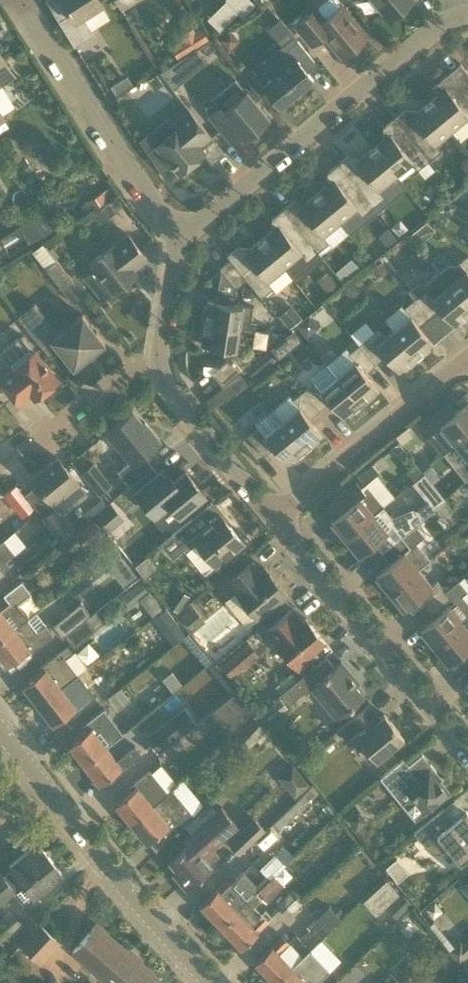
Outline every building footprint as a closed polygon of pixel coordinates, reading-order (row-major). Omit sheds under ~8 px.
[(94,33),(83,15),(101,3),(99,0),(62,0),(70,13),(59,20),(75,46),(94,33)] [(250,0),(218,0),(203,15),(218,31),(250,0)] [(342,5),(338,0),(325,0),(316,7),(295,24),(312,44),(325,34),(343,56),(367,36),(342,5)] [(410,0),(373,0),(388,18),(410,0)] [(209,39),(201,27),(195,31),(193,27),(179,36),(181,39),(171,46),(178,59),(209,39)] [(229,29),(219,38),(227,48),(237,39),(229,29)] [(281,107),(314,79),(305,68),(315,60),(298,40),(287,49),(292,55),(271,72),(274,75),(262,85),(281,107)] [(5,118),(1,113),(13,105),(0,84),(15,76),(0,52),(0,121),(5,118)] [(178,59),(158,71),(172,88),(189,74),(178,59)] [(452,131),(467,117),(467,93),(467,72),(460,63),(435,84),(434,89),(438,94),(428,102),(452,131)] [(156,72),(146,79),(152,89),(162,82),(156,72)] [(246,91),(235,79),(213,97),(220,107),(210,115),(232,142),(241,134),(244,137),(268,117),(247,91),(246,91)] [(160,104),(150,94),(139,104),(149,114),(160,104)] [(452,131),(428,102),(412,115),(405,108),(394,117),(429,160),(441,150),(435,144),(452,131)] [(180,172),(204,152),(205,152),(199,145),(211,136),(189,109),(173,123),(177,127),(147,151),(162,173),(173,164),(180,172)] [(418,169),(429,160),(394,117),(383,126),(389,134),(372,147),(396,176),(413,163),(418,169)] [(396,176),(372,147),(356,161),(350,154),(338,163),(373,205),(385,196),(379,190),(396,176)] [(56,174),(39,184),(62,222),(94,202),(86,190),(82,185),(95,177),(77,150),(51,166),(56,174)] [(341,223),(358,209),(362,214),(373,205),(338,163),(327,172),(333,179),(317,193),(341,223)] [(445,184),(437,191),(444,200),(453,193),(445,184)] [(341,223),(317,193),(300,207),(294,199),(283,208),(318,251),(329,242),(324,237),(341,223)] [(301,254),(306,260),(318,251),(283,208),(272,218),(278,225),(261,239),(285,267),(301,254)] [(38,210),(18,224),(30,242),(50,228),(38,210)] [(147,258),(128,234),(114,244),(90,263),(113,292),(131,277),(128,273),(147,258)] [(227,254),(230,259),(247,279),(262,297),(273,287),(276,291),(292,277),(285,267),(261,239),(245,252),(238,245),(227,254)] [(455,265),(448,264),(439,271),(449,284),(467,309),(467,254),(455,265)] [(73,302),(83,294),(84,294),(57,259),(46,268),(73,302)] [(236,287),(247,279),(230,259),(220,268),(236,287)] [(439,271),(426,282),(425,290),(415,298),(430,318),(441,309),(454,325),(458,321),(460,323),(467,317),(467,309),(449,284),(439,271)] [(430,318),(415,298),(404,307),(410,315),(394,329),(416,359),(430,348),(428,346),(433,342),(420,326),(430,318)] [(253,306),(208,299),(208,305),(205,305),(202,321),(239,327),(240,317),(247,318),(252,314),(253,306)] [(30,302),(15,314),(32,336),(47,324),(30,302)] [(82,314),(58,333),(42,346),(50,356),(59,348),(73,367),(105,342),(82,314)] [(355,342),(370,330),(363,320),(347,332),(355,342)] [(235,349),(239,327),(202,321),(199,337),(202,338),(201,344),(235,349)] [(416,359),(394,329),(385,336),(382,331),(375,331),(359,344),(375,364),(386,355),(398,370),(403,367),(405,369),(416,359)] [(21,336),(0,352),(0,354),(12,369),(0,378),(0,381),(18,404),(37,389),(40,392),(39,393),(40,394),(58,379),(35,350),(33,351),(21,336)] [(348,353),(355,360),(338,375),(361,405),(374,394),(373,391),(377,388),(365,372),(375,364),(359,344),(348,353)] [(268,349),(258,357),(253,362),(261,372),(270,364),(276,359),(268,349)] [(222,386),(242,370),(251,362),(248,358),(248,355),(230,354),(230,357),(211,372),(222,386)] [(361,405),(338,375),(328,363),(311,377),(314,381),(303,390),(319,410),(330,401),(342,416),(347,412),(349,415),(361,405)] [(236,392),(248,383),(239,373),(228,382),(236,392)] [(293,399),(299,407),(282,421),(306,450),(319,439),(317,437),(322,433),(309,418),(319,410),(303,390),(293,399)] [(452,415),(445,406),(448,402),(418,427),(426,436),(429,434),(444,452),(467,432),(467,402),(452,415)] [(282,421),(273,409),(255,423),(259,427),(248,436),(264,455),(274,447),(287,462),(292,458),(294,460),(306,450),(282,421)] [(143,423),(133,410),(105,433),(129,461),(117,470),(130,485),(153,466),(145,456),(162,442),(145,421),(143,423)] [(405,425),(393,435),(399,442),(400,444),(412,434),(405,425)] [(444,452),(467,479),(467,478),(467,432),(444,452)] [(33,477),(53,503),(79,484),(58,457),(33,477)] [(422,470),(416,464),(415,463),(407,469),(415,479),(424,473),(422,470)] [(170,484),(160,473),(165,469),(164,468),(135,492),(155,517),(170,505),(180,517),(206,495),(186,471),(170,484)] [(102,474),(90,484),(98,494),(110,485),(102,474)] [(365,491),(357,482),(337,498),(345,508),(331,520),(345,537),(384,505),(369,487),(365,491)] [(445,499),(436,507),(444,517),(453,509),(445,499)] [(0,507),(0,513),(10,526),(19,519),(6,502),(0,507)] [(94,515),(108,532),(117,525),(124,519),(110,502),(107,505),(94,515)] [(414,506),(393,515),(384,505),(345,537),(359,554),(374,541),(382,552),(417,523),(423,518),(414,506)] [(55,506),(43,516),(61,539),(74,528),(62,514),(55,506)] [(244,542),(220,513),(201,529),(192,518),(172,533),(185,548),(205,573),(215,565),(244,542)] [(93,520),(84,527),(93,538),(102,531),(93,520)] [(390,591),(419,567),(431,558),(417,541),(425,534),(417,523),(382,552),(390,562),(376,574),(390,591)] [(22,570),(52,546),(43,535),(13,560),(22,570)] [(5,573),(3,570),(10,565),(6,560),(15,552),(4,539),(0,542),(0,577),(5,573)] [(120,585),(134,573),(115,549),(101,561),(120,585)] [(265,577),(252,561),(229,580),(237,591),(236,592),(258,618),(287,595),(265,568),(264,568),(269,574),(265,577)] [(432,584),(419,567),(390,591),(404,608),(418,596),(427,607),(446,590),(438,580),(432,584)] [(140,580),(121,594),(129,605),(148,590),(140,580)] [(463,622),(467,618),(467,606),(460,596),(467,590),(459,580),(446,590),(427,607),(435,616),(420,628),(434,646),(463,622)] [(28,616),(15,599),(17,598),(13,592),(6,597),(0,601),(0,638),(28,616)] [(65,634),(90,615),(81,602),(53,625),(62,637),(65,634)] [(291,609),(267,629),(277,642),(276,642),(295,665),(298,668),(313,656),(310,653),(325,640),(306,618),(302,621),(291,609)] [(74,645),(100,625),(91,614),(90,615),(65,634),(74,645)] [(29,619),(30,618),(28,616),(0,638),(0,654),(8,664),(26,650),(28,654),(53,635),(46,624),(38,630),(29,619)] [(463,622),(434,646),(448,663),(463,651),(467,657),(467,628),(463,622)] [(232,678),(250,664),(261,655),(249,640),(238,649),(220,664),(232,678)] [(70,679),(77,673),(66,658),(73,652),(67,644),(52,656),(38,667),(41,670),(23,684),(38,704),(60,687),(70,679)] [(334,666),(326,656),(282,692),(290,703),(304,691),(306,694),(312,688),(336,717),(363,695),(355,685),(359,682),(341,660),(334,666)] [(74,713),(88,703),(70,679),(60,687),(38,704),(53,723),(71,710),(74,713)] [(120,688),(108,697),(117,709),(130,700),(120,688)] [(229,734),(232,731),(250,714),(253,711),(237,691),(211,712),(229,734)] [(380,717),(369,704),(338,729),(347,741),(351,737),(361,750),(369,761),(374,757),(376,759),(399,741),(400,731),(385,713),(380,717)] [(265,725),(256,713),(253,716),(251,715),(250,714),(232,731),(234,733),(233,734),(248,748),(266,729),(264,726),(265,725)] [(84,763),(106,746),(95,732),(105,725),(98,715),(84,726),(87,730),(69,743),(84,763)] [(167,729),(150,743),(157,752),(175,739),(167,729)] [(132,760),(141,753),(135,746),(117,760),(106,746),(84,763),(99,783),(117,769),(120,773),(134,762),(132,760)] [(436,770),(422,753),(405,767),(400,761),(404,759),(406,760),(404,757),(380,777),(393,793),(402,786),(410,796),(401,803),(415,820),(425,813),(449,792),(433,772),(436,770)] [(153,805),(169,791),(152,772),(150,769),(130,785),(133,789),(115,803),(131,822),(153,805)] [(304,778),(290,791),(295,797),(309,785),(304,778)] [(314,784),(288,809),(294,816),(320,791),(314,784)] [(167,831),(181,820),(179,817),(183,813),(178,807),(183,802),(172,788),(169,791),(153,805),(131,822),(147,841),(164,827),(167,831)] [(186,889),(211,866),(209,864),(219,856),(213,849),(239,826),(221,806),(183,840),(188,844),(170,860),(177,869),(172,873),(186,889)] [(444,807),(414,832),(429,849),(431,851),(433,852),(435,852),(437,853),(438,852),(440,852),(442,851),(447,847),(460,862),(467,855),(467,812),(466,810),(454,820),(444,807)] [(238,853),(265,828),(255,818),(229,843),(238,853)] [(62,872),(38,841),(9,864),(18,875),(8,882),(0,871),(0,900),(13,890),(23,903),(62,872)] [(284,844),(274,853),(285,864),(294,856),(284,844)] [(275,874),(285,864),(274,853),(260,867),(266,874),(270,879),(275,874)] [(389,864),(386,866),(388,869),(397,880),(408,871),(397,857),(389,864)] [(221,925),(248,900),(258,890),(270,879),(266,874),(256,883),(242,870),(230,882),(228,878),(200,904),(221,925)] [(267,903),(285,885),(275,874),(270,879),(258,890),(248,900),(221,925),(241,946),(272,916),(265,909),(261,913),(254,905),(262,898),(267,903)] [(384,880),(362,900),(374,914),(396,893),(398,892),(386,878),(384,880)] [(329,906),(317,918),(329,931),(341,919),(329,906)] [(5,947),(3,945),(24,925),(10,910),(0,919),(0,952),(5,947)] [(41,962),(60,941),(34,917),(5,947),(11,952),(20,943),(41,962)] [(310,948),(329,931),(317,918),(316,917),(307,926),(310,929),(300,938),(310,948)] [(161,980),(96,924),(73,951),(110,982),(158,982),(161,980)] [(275,982),(292,966),(279,952),(289,942),(282,935),(255,961),(275,982)] [(455,945),(451,948),(449,950),(459,962),(461,959),(467,954),(467,939),(463,943),(461,940),(455,945)] [(302,956),(292,966),(275,982),(276,982),(317,982),(330,970),(309,949),(302,956)] [(459,970),(444,982),(445,982),(467,982),(467,981),(459,970)]
